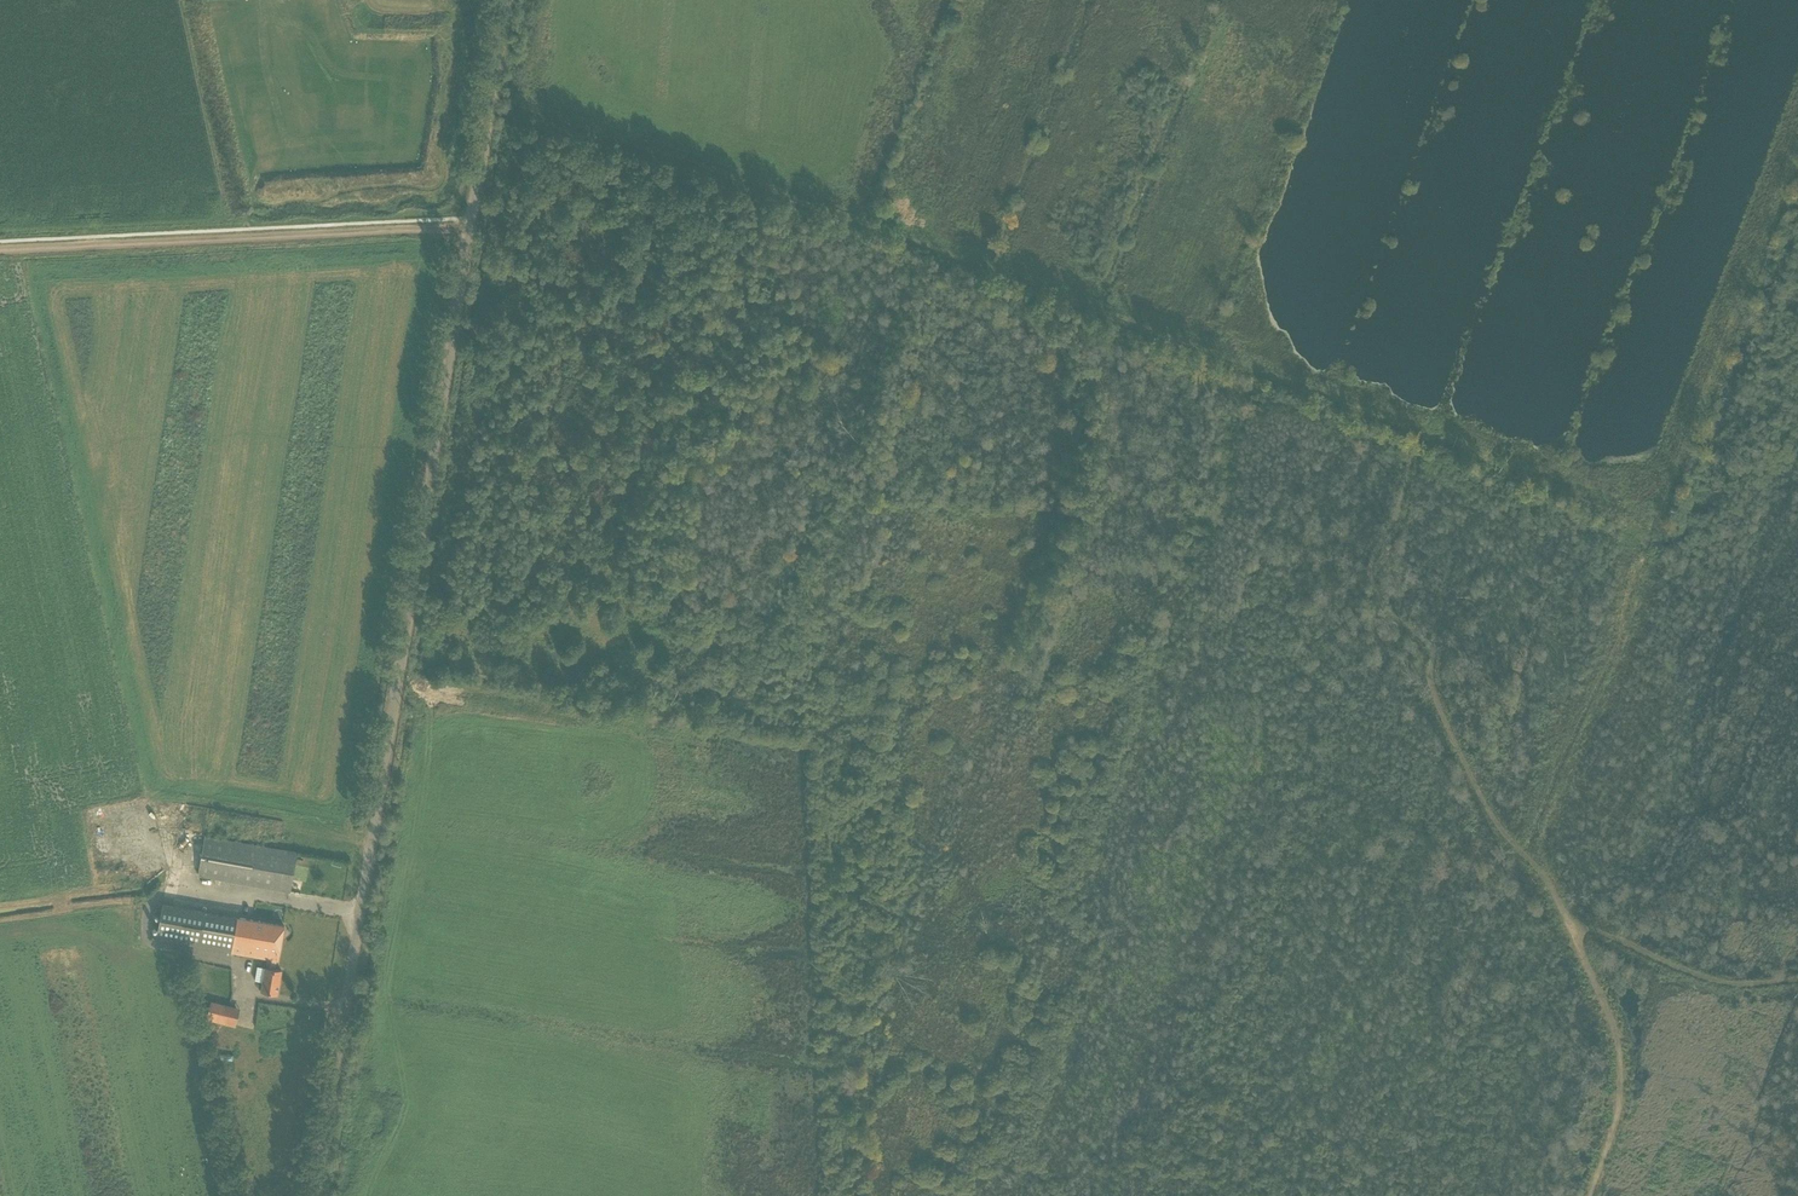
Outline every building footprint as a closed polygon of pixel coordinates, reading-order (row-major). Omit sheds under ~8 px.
[(198,874),(290,891),(297,852),(205,836),(198,874)] [(162,904),(156,938),(231,952),(238,917),(236,917),(235,916),(162,904)] [(238,917),(231,952),(270,958),(269,968),(266,968),(262,990),(265,990),(277,992),(281,970),(275,969),(276,959),(278,959),(284,925),(257,920),(238,917)] [(235,1026),(239,1012),(229,1010),(224,1008),(220,1007),(216,1021),(235,1026)]
